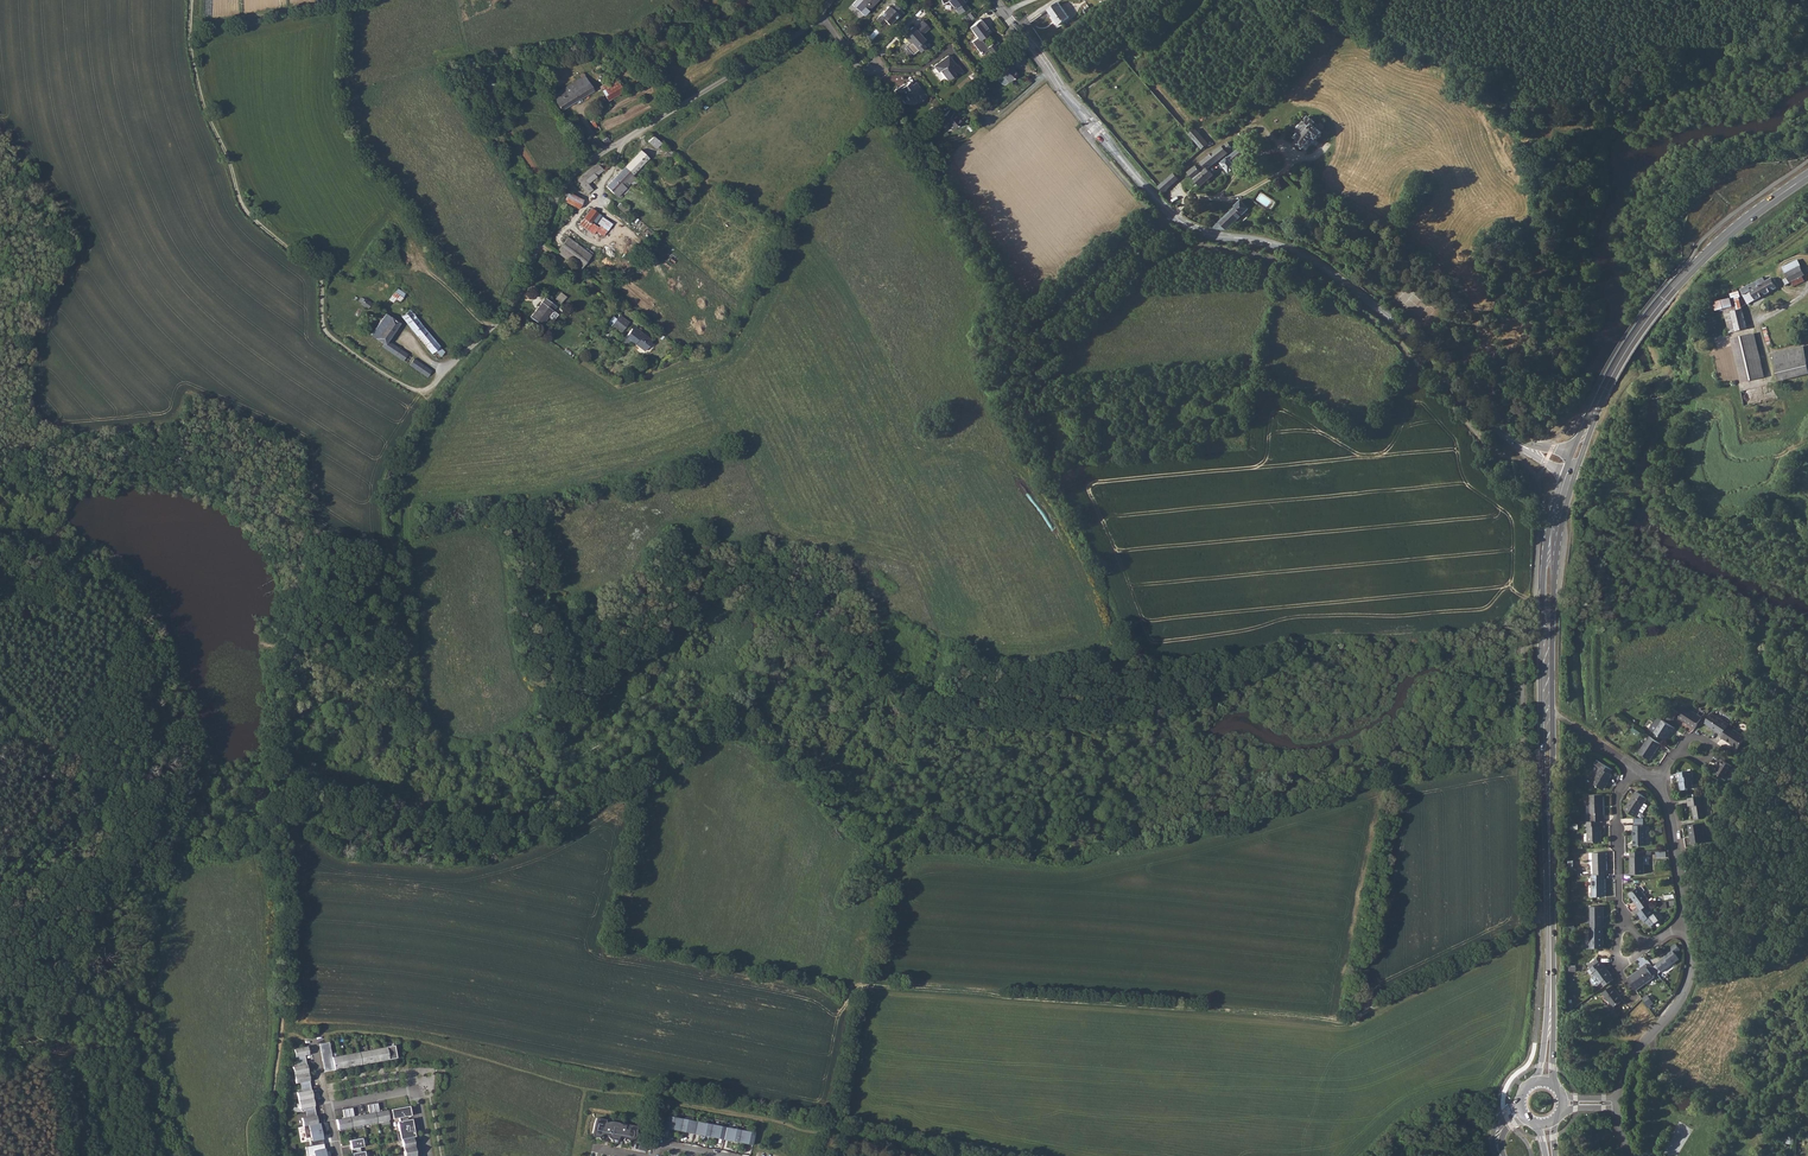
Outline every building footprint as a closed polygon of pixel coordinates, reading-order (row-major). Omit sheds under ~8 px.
[(854,5),(864,15),(879,0),(858,0),(854,5)] [(941,3),(947,0),(953,8),(954,8),(958,13),(966,6),(962,1),(964,0),(940,0),(941,3)] [(1058,2),(1048,10),(1049,10),(1053,16),(1059,25),(1070,18),(1058,2)] [(887,6),(875,20),(881,26),(885,22),(888,25),(897,16),(898,16),(902,12),(893,4),(890,8),(887,6)] [(979,18),(968,26),(976,37),(971,40),(976,48),(980,54),(987,49),(989,52),(994,49),(992,46),(996,42),(979,18)] [(927,28),(921,21),(913,28),(911,26),(908,28),(907,27),(903,31),(904,32),(901,34),(906,40),(907,39),(909,41),(909,40),(909,41),(904,45),(911,54),(916,49),(918,51),(922,47),(919,43),(923,40),(919,35),(927,28)] [(873,39),(879,32),(875,29),(870,36),(873,39)] [(954,65),(946,55),(940,60),(941,61),(939,62),(938,61),(932,66),(936,72),(938,71),(945,80),(948,77),(950,80),(961,71),(955,65),(954,65)] [(1009,81),(1017,74),(1012,68),(1013,67),(1009,63),(1010,61),(1007,57),(996,67),(1002,74),(1000,77),(1000,79),(1004,83),(1006,83),(1009,81)] [(485,78),(489,88),(498,84),(494,74),(485,78)] [(606,100),(623,93),(617,77),(600,84),(606,100)] [(558,100),(555,102),(557,105),(558,107),(559,108),(560,110),(561,111),(562,110),(563,109),(565,108),(567,107),(568,106),(593,90),(588,81),(576,89),(572,82),(570,83),(569,85),(567,86),(565,86),(564,88),(562,89),(560,90),(559,91),(558,91),(558,92),(554,95),(558,100)] [(910,85),(908,82),(903,85),(899,88),(898,87),(893,91),(899,100),(904,96),(908,100),(912,97),(913,97),(917,98),(919,101),(925,97),(914,83),(910,85)] [(948,111),(939,120),(942,124),(944,123),(951,131),(960,122),(952,113),(951,114),(948,111)] [(1303,125),(1297,132),(1300,135),(1297,138),(1300,140),(1297,143),(1299,144),(1299,146),(1301,148),(1302,147),(1304,148),(1314,137),(1317,139),(1318,138),(1320,138),(1322,136),(1322,135),(1321,134),(1323,133),(1316,127),(1318,125),(1309,117),(1303,124),(1303,125)] [(1202,149),(1209,143),(1197,128),(1190,134),(1202,149)] [(1251,134),(1249,132),(1239,141),(1241,143),(1251,134)] [(602,140),(606,145),(607,144),(609,143),(610,142),(607,137),(606,137),(606,136),(605,135),(604,135),(603,135),(602,135),(601,136),(601,138),(601,139),(602,139),(603,140),(602,140)] [(662,142),(653,135),(648,141),(656,149),(662,142)] [(1189,172),(1188,172),(1199,185),(1200,186),(1201,186),(1213,175),(1208,168),(1228,152),(1232,149),(1227,142),(1201,163),(1203,165),(1199,168),(1197,166),(1189,172)] [(668,148),(663,156),(669,160),(673,156),(671,155),(673,152),(668,148)] [(1236,167),(1234,163),(1245,153),(1241,148),(1222,163),(1229,172),(1236,167)] [(640,150),(624,166),(632,175),(648,157),(640,150)] [(583,174),(574,182),(577,186),(579,184),(588,193),(593,189),(591,187),(593,186),(590,182),(593,179),(595,181),(601,176),(599,174),(604,170),(605,170),(610,165),(605,158),(596,164),(583,174)] [(616,195),(617,196),(626,187),(623,183),(625,181),(628,184),(631,182),(635,178),(632,175),(624,166),(606,186),(616,195)] [(1164,192),(1180,179),(1174,172),(1158,186),(1164,192)] [(563,201),(579,208),(584,198),(567,191),(563,201)] [(1242,200),(1214,228),(1228,230),(1250,209),(1242,200)] [(628,210),(620,202),(617,206),(625,214),(628,210)] [(609,208),(615,213),(618,209),(612,204),(609,208)] [(608,230),(613,222),(591,207),(579,224),(588,230),(594,221),(608,230)] [(567,237),(556,251),(580,269),(591,255),(567,237)] [(1797,260),(1782,267),(1787,278),(1783,280),(1786,285),(1792,282),(1794,287),(1805,281),(1803,276),(1805,275),(1797,260)] [(1764,277),(1741,289),(1748,304),(1776,288),(1771,278),(1765,281),(1764,277)] [(392,295),(389,299),(394,302),(396,299),(399,301),(404,294),(396,288),(392,295)] [(1739,291),(1730,294),(1731,298),(1731,299),(1731,298),(1714,302),(1717,311),(1723,310),(1729,333),(1747,329),(1741,304),(1744,304),(1743,299),(1740,300),(1739,297),(1741,297),(1739,291)] [(371,302),(365,298),(364,300),(363,298),(362,297),(361,297),(360,297),(359,298),(359,300),(359,301),(360,302),(361,302),(362,302),(361,304),(367,308),(371,302)] [(545,298),(530,316),(541,325),(556,306),(545,298)] [(410,309),(401,316),(402,318),(403,319),(404,320),(405,322),(406,323),(407,324),(410,327),(411,329),(412,330),(413,331),(414,333),(415,334),(416,335),(417,337),(418,338),(420,340),(421,341),(422,342),(423,344),(424,345),(425,347),(426,348),(427,349),(428,351),(432,354),(436,351),(441,356),(445,352),(440,346),(427,331),(436,324),(432,319),(443,327),(449,318),(424,301),(418,310),(428,317),(421,323),(414,315),(415,314),(410,309)] [(386,313),(371,334),(384,343),(383,346),(404,361),(407,353),(388,340),(392,335),(393,336),(396,331),(395,330),(400,323),(386,313)] [(627,324),(617,317),(611,327),(621,334),(627,324)] [(635,333),(630,330),(622,343),(627,346),(629,342),(644,352),(652,341),(637,330),(635,333)] [(1754,333),(1731,339),(1741,383),(1765,377),(1754,333)] [(1772,353),(1779,382),(1807,375),(1807,364),(1804,346),(1772,353)] [(414,358),(410,365),(427,377),(432,370),(414,358)] [(1679,718),(1695,729),(1702,718),(1686,707),(1679,718)] [(1673,709),(1668,717),(1672,719),(1677,712),(1673,709)] [(1711,727),(1723,735),(1729,725),(1718,717),(1718,718),(1711,713),(1705,723),(1712,727),(1711,727)] [(1663,720),(1655,732),(1665,739),(1670,731),(1672,732),(1675,728),(1663,720)] [(1723,735),(1721,737),(1725,740),(1726,739),(1733,743),(1732,745),(1738,748),(1745,737),(1733,729),(1734,727),(1729,725),(1723,735)] [(1661,744),(1650,736),(1639,753),(1650,760),(1661,744)] [(1720,764),(1714,772),(1725,779),(1733,767),(1721,759),(1718,763),(1720,764)] [(1593,783),(1602,789),(1607,782),(1612,775),(1611,774),(1613,770),(1603,763),(1600,767),(1602,769),(1593,783)] [(1692,770),(1677,772),(1678,778),(1680,778),(1680,782),(1679,782),(1681,790),(1688,789),(1688,788),(1693,787),(1692,781),(1693,781),(1692,770)] [(1647,799),(1637,792),(1625,810),(1635,817),(1639,810),(1643,813),(1647,805),(1644,803),(1647,799)] [(1603,794),(1590,795),(1590,821),(1600,821),(1604,821),(1603,794)] [(1703,796),(1688,798),(1689,807),(1692,806),(1693,811),(1695,811),(1696,820),(1707,818),(1703,796)] [(1590,821),(1586,821),(1586,827),(1588,826),(1588,842),(1601,842),(1601,826),(1600,826),(1600,821),(1590,821)] [(1701,823),(1688,825),(1690,836),(1691,836),(1693,845),(1705,843),(1701,823)] [(1646,825),(1633,825),(1634,840),(1636,840),(1636,846),(1647,845),(1646,825)] [(1651,851),(1631,852),(1631,857),(1630,857),(1631,874),(1644,874),(1644,856),(1643,856),(1643,855),(1651,854),(1651,851)] [(1593,853),(1593,875),(1605,874),(1607,874),(1606,852),(1593,853)] [(1593,875),(1592,874),(1593,897),(1606,896),(1605,874),(1593,875)] [(1638,906),(1641,910),(1649,905),(1653,901),(1654,901),(1652,899),(1650,901),(1639,887),(1630,894),(1639,906),(1638,906)] [(1641,910),(1638,913),(1644,922),(1645,921),(1647,924),(1648,923),(1651,927),(1660,920),(1649,905),(1641,910)] [(1590,906),(1591,928),(1602,928),(1603,928),(1606,928),(1606,922),(1604,922),(1603,906),(1590,906)] [(1591,928),(1590,928),(1591,948),(1604,948),(1604,936),(1602,937),(1602,928),(1591,928)] [(1665,957),(1656,964),(1662,972),(1680,959),(1676,953),(1680,950),(1675,943),(1671,946),(1672,948),(1664,955),(1665,957)] [(1600,961),(1592,967),(1588,970),(1591,974),(1593,972),(1601,983),(1602,982),(1604,986),(1614,979),(1611,976),(1612,975),(1603,964),(1600,961)] [(1640,969),(1628,978),(1629,979),(1636,988),(1648,979),(1649,980),(1654,977),(1654,976),(1647,966),(1646,964),(1640,968),(1640,969)] [(1613,985),(1603,992),(1614,1007),(1623,1000),(1613,985)] [(1643,998),(1649,1007),(1654,1003),(1649,994),(1643,998)] [(329,1042),(319,1045),(325,1072),(334,1070),(388,1059),(388,1060),(396,1058),(394,1046),(386,1047),(386,1048),(332,1058),(329,1042)] [(308,1055),(307,1046),(293,1049),(296,1066),(292,1067),(295,1084),(300,1083),(302,1091),(297,1092),(300,1109),(305,1108),(306,1117),(301,1118),(303,1126),(317,1124),(304,1056),(308,1055)] [(352,1108),(342,1110),(344,1118),(336,1120),(338,1129),(388,1120),(387,1110),(379,1112),(377,1103),(368,1105),(369,1114),(354,1117),(352,1108)] [(409,1106),(387,1110),(388,1120),(411,1115),(409,1106)] [(666,1116),(664,1128),(752,1145),(753,1132),(666,1116)] [(594,1125),(592,1136),(598,1137),(602,1134),(605,1134),(610,1139),(617,1140),(621,1139),(622,1137),(624,1138),(628,1140),(634,1139),(635,1131),(635,1126),(627,1125),(625,1129),(623,1129),(624,1125),(619,1124),(615,1122),(610,1121),(605,1122),(604,1120),(596,1118),(594,1125)] [(411,1119),(397,1122),(400,1140),(401,1139),(404,1155),(416,1155),(412,1137),(415,1137),(411,1119)] [(303,1126),(305,1138),(309,1137),(311,1145),(305,1147),(307,1155),(310,1155),(316,1155),(330,1155),(329,1151),(324,1152),(321,1135),(326,1134),(323,1122),(317,1124),(303,1126)] [(352,1155),(365,1155),(364,1151),(360,1152),(360,1147),(363,1147),(362,1138),(353,1140),(349,1140),(352,1155)]
